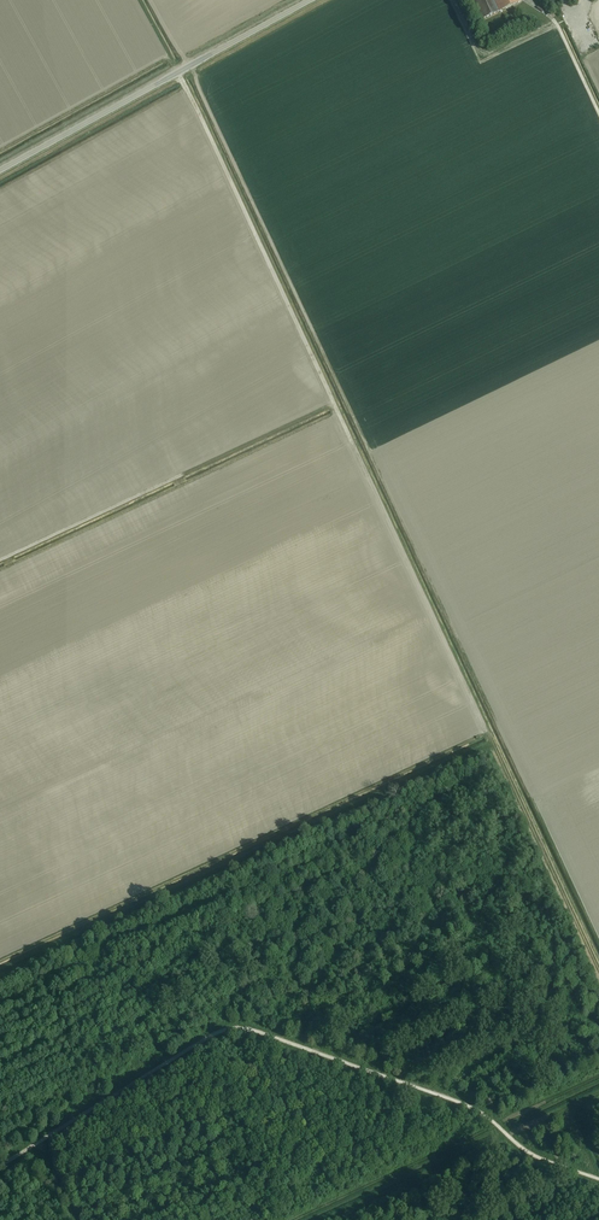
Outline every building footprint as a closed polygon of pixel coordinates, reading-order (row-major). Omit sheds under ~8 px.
[(483,18),(499,11),(494,0),(474,0),(483,18)] [(499,11),(520,1),(520,0),(494,0),(499,11)]
